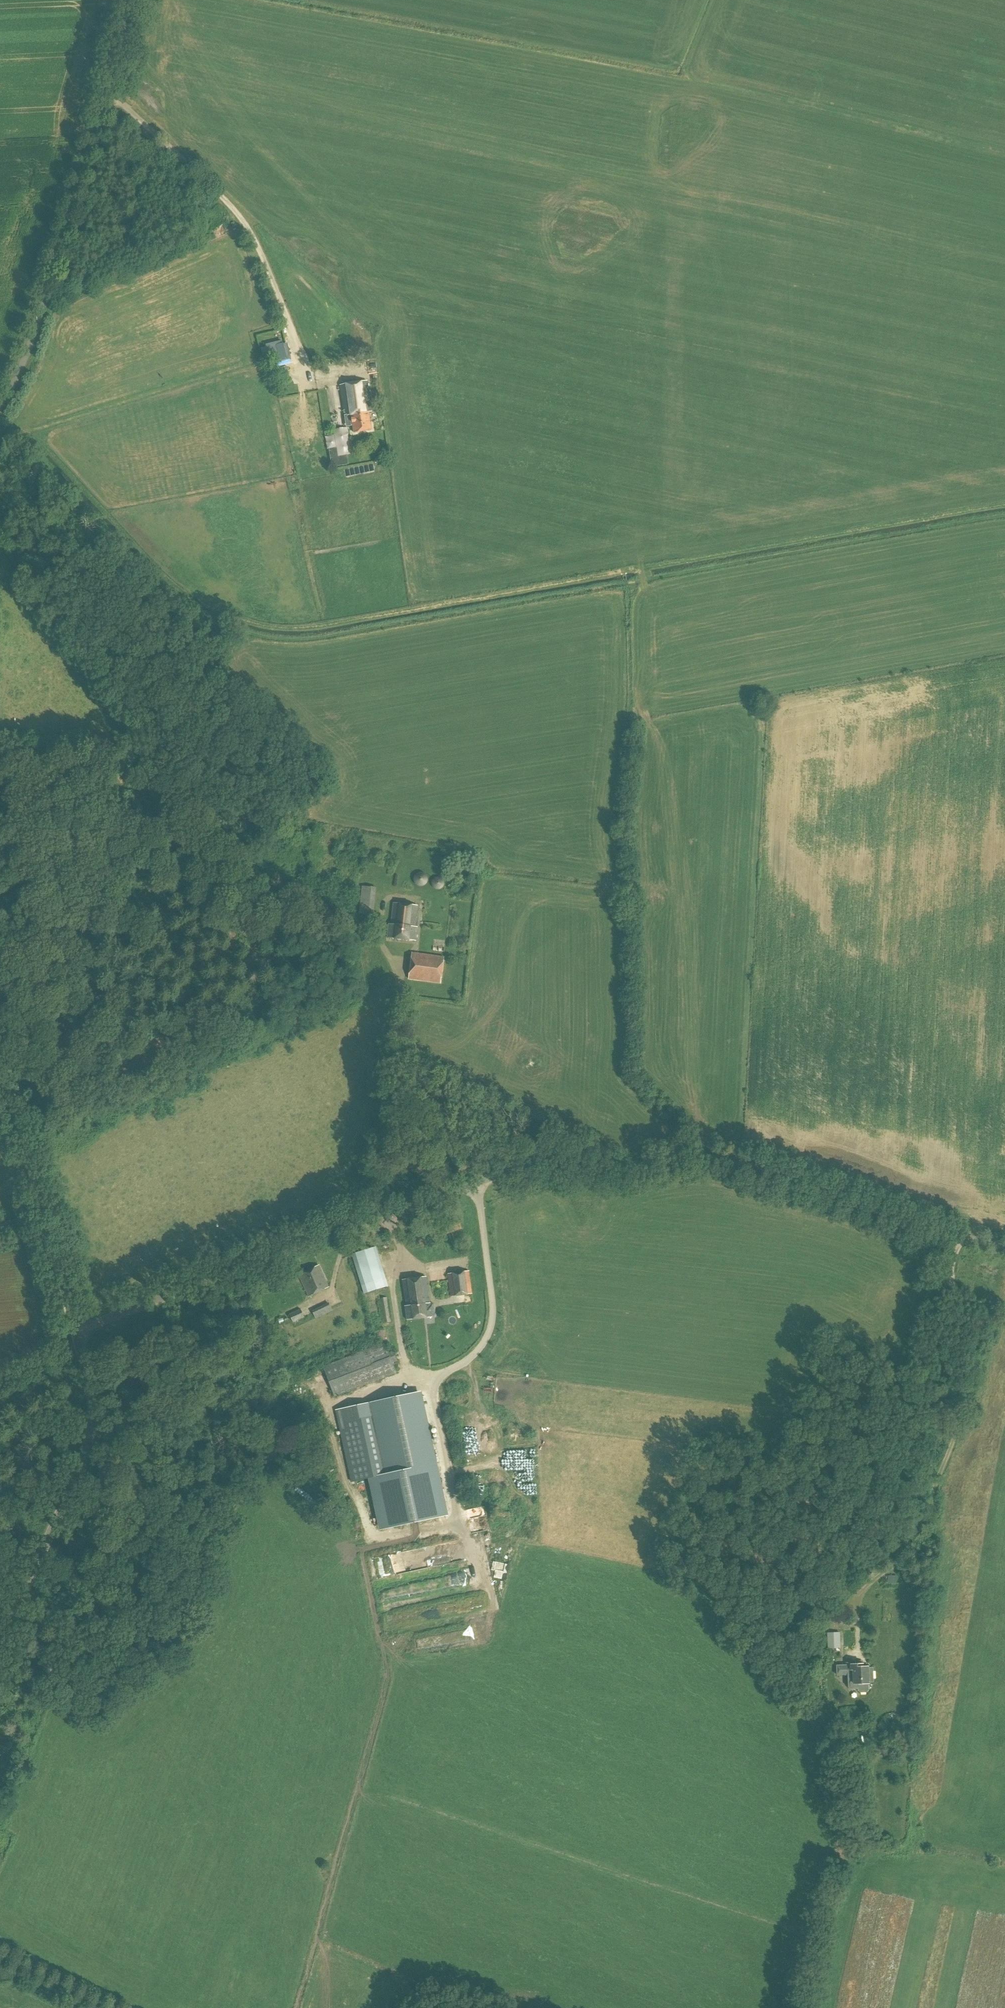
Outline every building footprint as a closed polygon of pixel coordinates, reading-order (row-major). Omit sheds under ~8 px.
[(266,347),(269,357),(273,356),(275,363),(291,359),(287,343),(283,345),(282,341),(266,345),(266,347)] [(279,381),(289,378),(286,367),(277,369),(279,381)] [(372,430),(369,412),(372,412),(367,381),(340,385),(345,416),(349,415),(349,417),(352,417),(354,433),(372,430)] [(338,447),(338,446),(328,448),(332,467),(341,466),(349,464),(347,454),(339,455),(338,447)] [(429,875),(419,877),(420,887),(430,886),(429,875)] [(444,891),(447,881),(438,879),(436,889),(444,891)] [(373,916),(376,888),(362,886),(359,914),(373,916)] [(415,927),(418,906),(394,903),(391,924),(389,924),(388,937),(416,941),(417,927),(415,927)] [(440,983),(443,957),(412,953),(409,979),(440,983)] [(364,1294),(387,1286),(375,1247),(352,1254),(364,1294)] [(309,1296),(329,1286),(318,1266),(299,1275),(309,1296)] [(450,1296),(472,1294),(469,1271),(447,1274),(450,1296)] [(430,1303),(427,1277),(403,1280),(406,1306),(405,1306),(407,1320),(435,1316),(433,1302),(430,1303)] [(383,1323),(391,1322),(387,1298),(379,1299),(383,1323)] [(316,1319),(326,1314),(322,1305),(312,1311),(316,1319)] [(293,1323),(304,1318),(300,1309),(286,1316),(287,1319),(290,1318),(293,1323)] [(296,1322),(299,1328),(309,1323),(305,1317),(296,1322)] [(388,1353),(384,1342),(322,1366),(334,1397),(396,1372),(392,1363),(397,1361),(393,1351),(388,1353)] [(448,1516),(421,1391),(335,1410),(351,1482),(368,1478),(379,1531),(448,1516)] [(418,1580),(386,1587),(389,1602),(427,1594),(422,1569),(438,1565),(434,1548),(412,1553),(418,1580)] [(377,1588),(380,1605),(386,1604),(383,1587),(377,1588)] [(828,1648),(840,1648),(840,1633),(828,1633),(828,1648)] [(866,1692),(868,1690),(868,1682),(874,1682),(873,1668),(870,1668),(869,1665),(864,1665),(864,1662),(861,1662),(861,1661),(855,1661),(855,1663),(849,1663),(850,1665),(836,1665),(837,1676),(848,1675),(848,1687),(851,1689),(858,1689),(858,1690),(860,1692),(866,1692)]
